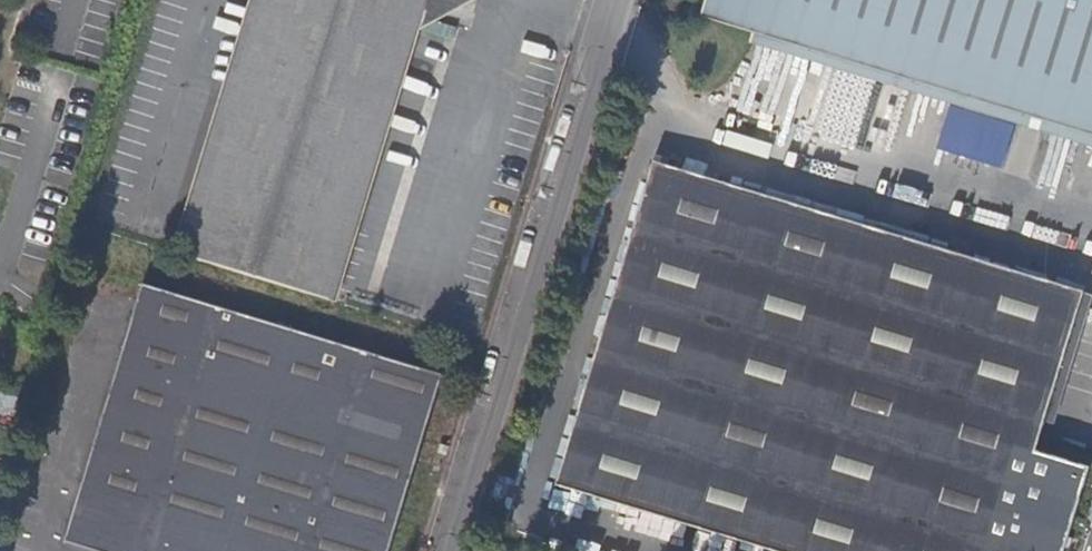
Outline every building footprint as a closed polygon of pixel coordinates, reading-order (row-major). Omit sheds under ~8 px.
[(172,250),(184,254),(262,0),(248,0),(172,250)] [(184,254),(325,298),(408,22),(413,19),(430,25),(477,0),(262,0),(184,254)] [(700,17),(1091,136),(1091,0),(705,0),(700,17)] [(413,19),(408,22),(325,298),(336,302),(419,30),(430,25),(413,19)] [(652,162),(556,485),(774,550),(1063,550),(1088,468),(1045,454),(1035,451),(1082,292),(652,162)] [(142,283),(64,540),(98,550),(388,550),(443,375),(142,283)] [(1082,292),(1035,451),(1045,454),(1091,299),(1091,296),(1082,292)] [(0,389),(0,410),(23,407),(30,387),(0,389)]
